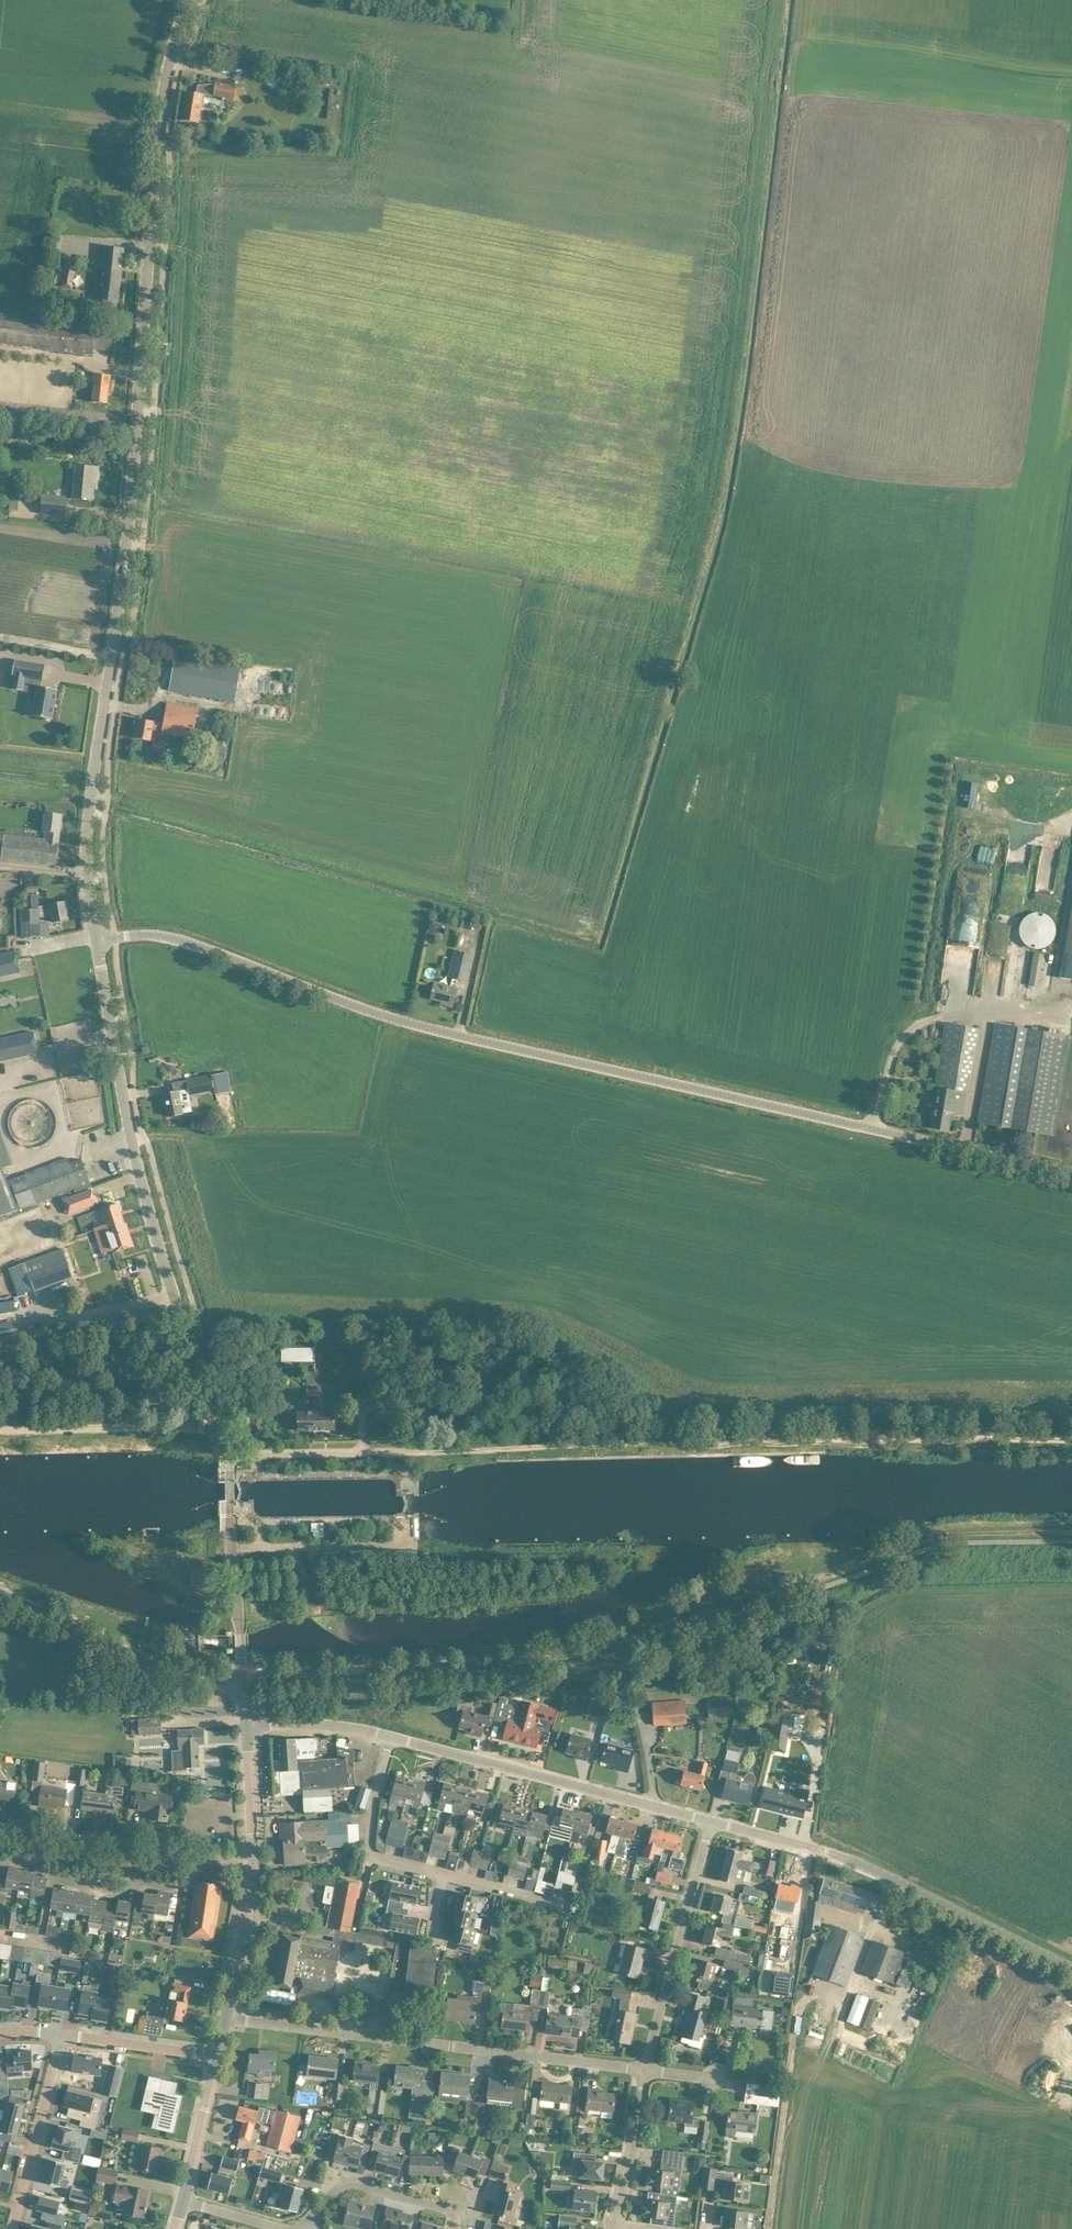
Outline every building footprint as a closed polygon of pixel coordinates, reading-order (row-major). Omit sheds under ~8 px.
[(315,76),(310,83),(317,88),(322,81),(315,76)] [(182,120),(193,122),(198,123),(203,95),(212,96),(212,97),(234,101),(243,102),(245,88),(237,86),(215,82),(215,83),(198,85),(196,93),(186,92),(182,120)] [(97,314),(106,315),(117,316),(124,249),(103,246),(100,269),(102,269),(97,314)] [(63,262),(59,285),(72,287),(77,264),(76,264),(76,261),(66,259),(66,263),(63,262)] [(81,353),(92,354),(93,349),(111,351),(113,339),(103,337),(105,326),(95,325),(95,327),(0,316),(0,344),(81,353)] [(92,402),(96,403),(107,404),(110,376),(95,374),(94,385),(92,402)] [(72,499),(80,500),(91,501),(93,484),(97,484),(99,467),(76,465),(72,499)] [(42,496),(41,511),(41,514),(64,516),(66,498),(42,496)] [(169,690),(180,692),(234,702),(241,666),(175,655),(169,690)] [(14,676),(12,689),(23,691),(24,684),(37,687),(32,716),(52,719),(58,689),(41,687),(42,681),(43,681),(45,665),(15,660),(12,676),(14,676)] [(133,738),(144,740),(150,741),(152,731),(162,733),(161,733),(192,738),(198,708),(167,703),(164,721),(156,720),(155,722),(139,719),(137,730),(135,729),(133,738)] [(153,742),(152,751),(163,753),(165,744),(153,742)] [(56,866),(62,814),(45,812),(43,831),(46,832),(45,840),(0,834),(0,859),(56,866)] [(20,909),(21,937),(49,936),(48,923),(40,924),(40,917),(52,915),(53,922),(68,919),(65,902),(38,907),(38,894),(30,894),(30,909),(20,909)] [(1033,949),(1041,949),(1049,946),(1054,939),(1056,931),(1055,924),(1049,917),(1041,913),(1033,913),(1027,916),(1021,922),(1019,931),(1021,940),(1026,946),(1033,949)] [(1061,978),(1071,980),(1071,916),(1061,978)] [(0,954),(0,970),(14,967),(14,971),(20,970),(16,950),(0,954)] [(435,983),(434,988),(431,998),(444,1002),(444,1004),(452,1007),(459,979),(467,982),(474,955),(455,950),(449,977),(452,978),(450,987),(435,983)] [(1031,979),(1036,980),(1040,953),(1035,952),(1031,979)] [(933,1117),(931,1128),(948,1131),(949,1125),(952,1125),(954,1113),(962,1114),(964,1104),(966,1092),(970,1093),(972,1076),(980,1028),(952,1024),(946,1023),(934,1087),(939,1087),(933,1117)] [(995,1024),(978,1122),(1054,1135),(1070,1037),(995,1024)] [(0,1038),(0,1058),(38,1050),(34,1030),(28,1031),(29,1035),(5,1040),(4,1037),(0,1038)] [(187,1089),(163,1094),(164,1104),(166,1103),(169,1116),(180,1114),(183,1114),(183,1113),(192,1111),(189,1097),(215,1092),(231,1089),(227,1072),(211,1075),(186,1080),(187,1089)] [(18,1210),(2,1169),(13,1165),(0,1131),(0,1217),(18,1210)] [(70,1164),(68,1158),(9,1180),(20,1209),(74,1189),(75,1193),(92,1187),(82,1160),(70,1164)] [(91,1189),(71,1197),(76,1212),(98,1203),(95,1196),(93,1197),(91,1189)] [(117,1204),(107,1207),(100,1209),(105,1225),(94,1228),(104,1256),(133,1247),(126,1224),(124,1225),(117,1204)] [(24,1262),(9,1268),(18,1295),(19,1295),(20,1297),(28,1295),(27,1292),(72,1276),(62,1248),(24,1262)] [(20,1323),(22,1337),(56,1332),(54,1317),(20,1323)] [(312,1347),(281,1347),(281,1361),(312,1361),(312,1347)] [(308,1410),(308,1412),(297,1412),(297,1430),(314,1430),(314,1409),(308,1410)] [(320,1409),(314,1409),(314,1430),(335,1430),(334,1411),(319,1412),(320,1409)] [(323,1524),(313,1525),(313,1532),(315,1532),(315,1537),(323,1537),(323,1524)] [(210,1569),(192,1569),(193,1587),(210,1586),(210,1569)] [(759,1679),(759,1688),(767,1688),(767,1679),(759,1679)] [(732,1697),(707,1699),(708,1717),(734,1716),(732,1697)] [(500,1699),(495,1719),(502,1721),(498,1734),(504,1736),(503,1738),(536,1747),(539,1736),(541,1730),(549,1733),(552,1722),(555,1710),(523,1701),(519,1715),(513,1713),(514,1710),(512,1705),(506,1704),(507,1699),(500,1699)] [(685,1699),(651,1702),(653,1725),(687,1722),(685,1699)] [(488,1700),(484,1714),(493,1716),(496,1706),(496,1705),(496,1702),(488,1700)] [(459,1703),(456,1717),(461,1719),(459,1728),(473,1732),(473,1734),(481,1736),(484,1726),(486,1717),(471,1713),(472,1706),(459,1703)] [(774,1717),(769,1750),(778,1751),(779,1739),(787,1740),(790,1720),(774,1717)] [(161,1729),(161,1718),(139,1719),(139,1735),(161,1734),(161,1729)] [(757,1727),(756,1734),(750,1734),(750,1746),(765,1747),(766,1727),(757,1727)] [(178,1730),(178,1741),(179,1750),(172,1750),(173,1768),(200,1766),(199,1744),(204,1744),(203,1729),(178,1730)] [(565,1744),(568,1744),(566,1752),(579,1756),(578,1758),(586,1761),(592,1739),(570,1734),(570,1736),(567,1736),(566,1736),(564,1742),(565,1744)] [(304,1769),(306,1812),(335,1811),(334,1786),(356,1785),(354,1748),(346,1748),(346,1737),(337,1738),(338,1757),(320,1758),(319,1737),(279,1738),(280,1770),(304,1769)] [(606,1744),(604,1750),(601,1760),(621,1766),(620,1770),(627,1772),(633,1751),(606,1744)] [(727,1779),(725,1786),(722,1797),(748,1803),(752,1785),(753,1785),(755,1779),(755,1777),(754,1775),(752,1773),(750,1772),(748,1772),(746,1773),(745,1774),(744,1776),(736,1774),(739,1763),(738,1762),(740,1752),(727,1749),(722,1771),(729,1773),(728,1779),(727,1779)] [(36,1758),(33,1780),(43,1781),(45,1759),(36,1758)] [(121,1759),(121,1773),(132,1772),(132,1759),(121,1759)] [(263,1770),(271,1769),(271,1761),(263,1762),(263,1770)] [(679,1779),(682,1780),(680,1785),(701,1790),(704,1776),(708,1763),(701,1761),(697,1774),(684,1770),(684,1771),(682,1771),(681,1771),(679,1771),(678,1773),(678,1774),(678,1776),(678,1777),(679,1779)] [(79,1769),(77,1785),(84,1786),(86,1770),(79,1769)] [(283,1793),(304,1793),(304,1770),(289,1770),(289,1776),(297,1776),(297,1781),(283,1781),(283,1793)] [(137,1790),(136,1798),(135,1809),(151,1811),(150,1819),(167,1821),(168,1814),(169,1814),(172,1796),(160,1794),(161,1780),(132,1776),(131,1789),(137,1790)] [(396,1776),(389,1803),(404,1806),(406,1798),(411,1780),(396,1776)] [(411,1780),(406,1798),(413,1800),(412,1804),(420,1806),(421,1803),(430,1805),(433,1792),(424,1789),(426,1783),(411,1780)] [(15,1800),(17,1784),(0,1782),(0,1798),(15,1800)] [(444,1783),(441,1793),(438,1805),(445,1807),(444,1811),(451,1812),(452,1810),(452,1811),(454,1805),(459,1786),(444,1783)] [(84,1791),(83,1798),(82,1809),(113,1813),(115,1799),(121,1800),(123,1787),(107,1785),(105,1794),(84,1791)] [(366,1808),(373,1789),(362,1785),(355,1804),(366,1808)] [(765,1788),(761,1806),(775,1810),(784,1813),(803,1817),(810,1790),(803,1788),(803,1786),(799,1785),(798,1787),(791,1786),(789,1795),(775,1792),(775,1791),(765,1788)] [(42,1786),(41,1792),(39,1803),(65,1807),(67,1790),(42,1786)] [(454,1805),(452,1811),(458,1812),(466,1814),(468,1808),(473,1790),(459,1786),(454,1805)] [(473,1790),(468,1808),(476,1810),(475,1815),(482,1817),(488,1794),(473,1790)] [(497,1827),(498,1827),(505,1829),(506,1824),(512,1826),(513,1826),(518,1808),(504,1804),(498,1803),(492,1826),(497,1827)] [(511,1832),(512,1832),(526,1836),(528,1830),(533,1812),(518,1808),(513,1826),(512,1826),(511,1832)] [(563,1808),(560,1819),(557,1831),(564,1833),(565,1828),(573,1830),(578,1812),(563,1808)] [(351,1811),(329,1812),(329,1819),(351,1818),(351,1811)] [(533,1812),(528,1830),(535,1832),(534,1836),(541,1838),(547,1815),(533,1812)] [(573,1830),(570,1840),(577,1842),(579,1837),(586,1839),(587,1834),(593,1835),(595,1827),(590,1826),(592,1816),(578,1812),(573,1830)] [(393,1813),(389,1827),(385,1843),(394,1845),(401,1820),(400,1820),(402,1815),(393,1813)] [(607,1828),(606,1832),(612,1833),(610,1843),(617,1845),(623,1821),(616,1819),(616,1817),(612,1816),(610,1817),(609,1817),(607,1828)] [(336,1820),(295,1822),(284,1823),(285,1841),(284,1841),(286,1865),(305,1864),(305,1856),(328,1855),(327,1846),(359,1844),(358,1832),(358,1824),(347,1825),(347,1820),(336,1820)] [(401,1820),(394,1845),(402,1848),(409,1822),(401,1820)] [(617,1845),(615,1853),(622,1855),(625,1845),(624,1845),(626,1837),(634,1839),(634,1835),(637,1825),(623,1821),(617,1845)] [(641,1841),(636,1861),(648,1864),(650,1857),(651,1857),(652,1853),(652,1852),(662,1855),(664,1847),(668,1833),(652,1829),(649,1839),(649,1842),(641,1841)] [(668,1833),(664,1847),(673,1850),(671,1856),(668,1867),(672,1868),(682,1871),(685,1860),(677,1858),(679,1851),(683,1837),(668,1833)] [(406,1846),(403,1857),(415,1860),(418,1849),(421,1837),(420,1837),(420,1836),(417,1835),(416,1836),(415,1836),(412,1847),(406,1846)] [(432,1839),(429,1852),(428,1855),(437,1857),(441,1841),(432,1839)] [(598,1840),(595,1858),(603,1859),(606,1841),(598,1840)] [(441,1841),(437,1857),(445,1859),(449,1843),(441,1841)] [(418,1849),(415,1860),(426,1863),(428,1855),(429,1852),(418,1849)] [(473,1849),(472,1855),(469,1865),(478,1867),(482,1851),(473,1849)] [(728,1849),(724,1864),(738,1868),(752,1872),(754,1863),(740,1859),(742,1853),(728,1849)] [(482,1851),(478,1867),(486,1870),(490,1854),(482,1851)] [(449,1853),(446,1868),(455,1871),(459,1856),(449,1853)] [(512,1856),(510,1865),(507,1875),(515,1877),(520,1861),(519,1861),(520,1858),(512,1856)] [(560,1868),(559,1872),(567,1874),(568,1870),(568,1869),(568,1864),(568,1858),(563,1857),(560,1868)] [(764,1859),(762,1865),(760,1873),(772,1876),(776,1862),(764,1859)] [(520,1861),(515,1877),(524,1880),(528,1864),(520,1861)] [(738,1868),(724,1864),(720,1879),(733,1883),(734,1882),(742,1884),(746,1871),(752,1873),(752,1872),(738,1868)] [(0,1877),(0,1891),(12,1893),(12,1888),(18,1889),(19,1889),(22,1870),(9,1868),(7,1877),(0,1876),(0,1877)] [(19,1889),(18,1889),(17,1896),(31,1898),(34,1876),(35,1876),(35,1872),(22,1870),(19,1889)] [(486,1870),(484,1878),(492,1880),(494,1872),(486,1870)] [(657,1871),(654,1880),(659,1881),(661,1881),(666,1883),(670,1884),(672,1875),(657,1871)] [(557,1877),(555,1888),(563,1890),(567,1874),(559,1872),(557,1877)] [(567,1874),(563,1890),(572,1892),(574,1882),(576,1876),(575,1876),(567,1874)] [(535,1886),(537,1878),(527,1875),(526,1884),(535,1886)] [(34,1876),(31,1898),(44,1900),(47,1878),(35,1876),(34,1876)] [(618,1876),(616,1886),(621,1888),(624,1877),(618,1876)] [(196,1885),(194,1896),(190,1921),(191,1921),(189,1937),(213,1941),(215,1925),(216,1925),(221,1889),(219,1889),(219,1884),(212,1883),(213,1878),(207,1877),(206,1882),(199,1881),(198,1886),(196,1885)] [(280,1877),(275,1901),(286,1903),(284,1916),(292,1918),(295,1903),(299,1884),(299,1883),(293,1882),(293,1880),(280,1877)] [(824,1878),(821,1889),(818,1900),(865,1913),(866,1908),(877,1912),(882,1896),(824,1878)] [(635,1880),(632,1891),(649,1895),(652,1884),(635,1880)] [(392,1882),(388,1905),(403,1908),(404,1902),(416,1904),(419,1888),(392,1882)] [(537,1883),(534,1891),(544,1894),(546,1885),(537,1883)] [(741,1892),(740,1893),(750,1895),(767,1899),(768,1892),(763,1891),(763,1890),(744,1885),(742,1892),(741,1892)] [(776,1896),(773,1910),(793,1914),(796,1901),(797,1898),(800,1887),(791,1885),(791,1887),(779,1885),(776,1895),(776,1896)] [(454,1908),(457,1909),(474,1913),(477,1898),(483,1900),(485,1892),(471,1888),(469,1895),(459,1892),(457,1899),(454,1898),(452,1905),(455,1906),(454,1908)] [(54,1889),(50,1908),(57,1909),(56,1916),(63,1917),(67,1891),(54,1889)] [(67,1891),(63,1917),(76,1919),(77,1913),(80,1893),(67,1891)] [(158,1895),(154,1919),(166,1921),(167,1915),(168,1915),(172,1893),(158,1891),(157,1895),(158,1895)] [(372,1902),(374,1893),(367,1892),(366,1901),(372,1902)] [(80,1893),(77,1913),(83,1914),(82,1920),(89,1921),(92,1899),(93,1899),(93,1896),(80,1893)] [(136,1901),(133,1915),(141,1916),(142,1912),(148,1913),(147,1918),(153,1919),(153,1918),(154,1919),(158,1895),(157,1895),(144,1893),(143,1902),(136,1901)] [(750,1895),(740,1893),(739,1900),(748,1902),(750,1895)] [(712,1910),(722,1913),(736,1917),(736,1915),(740,1901),(732,1898),(716,1894),(712,1910)] [(637,1923),(641,1924),(640,1925),(657,1930),(665,1902),(648,1898),(646,1905),(642,1904),(639,1905),(636,1906),(634,1907),(633,1909),(632,1911),(631,1913),(631,1915),(632,1920),(633,1921),(635,1922),(637,1923)] [(92,1899),(89,1921),(102,1924),(106,1901),(93,1899),(92,1899)] [(118,1904),(115,1926),(127,1928),(128,1921),(129,1921),(132,1902),(119,1900),(118,1904)] [(809,1900),(804,1938),(815,1940),(816,1930),(819,1930),(821,1916),(818,1916),(820,1902),(809,1900)] [(106,1901),(102,1924),(115,1926),(118,1904),(106,1901)] [(388,1905),(386,1912),(392,1914),(389,1929),(416,1934),(419,1918),(407,1916),(409,1909),(403,1908),(388,1905)] [(453,1925),(456,1925),(457,1925),(473,1929),(477,1914),(474,1913),(457,1909),(456,1915),(453,1914),(452,1921),(454,1922),(453,1925)] [(7,1918),(6,1927),(13,1928),(16,1912),(8,1910),(7,1918)] [(736,1917),(734,1925),(766,1934),(767,1928),(752,1924),(753,1920),(736,1915),(736,1917)] [(499,1921),(492,1920),(490,1934),(497,1936),(499,1921)] [(166,1921),(165,1928),(172,1929),(174,1922),(166,1921)] [(703,1942),(714,1945),(719,1946),(721,1938),(730,1941),(734,1925),(722,1922),(721,1922),(724,1923),(722,1929),(708,1925),(703,1942)] [(572,1923),(570,1930),(578,1932),(579,1925),(572,1923)] [(792,1923),(790,1932),(800,1935),(803,1925),(792,1923)] [(828,1930),(811,1974),(845,1986),(864,1936),(828,1923),(825,1929),(828,1930)] [(26,1925),(24,1932),(38,1934),(39,1927),(26,1925)] [(457,1925),(456,1925),(456,1927),(453,1927),(452,1934),(454,1934),(452,1941),(458,1942),(456,1949),(471,1953),(473,1945),(472,1945),(476,1930),(473,1929),(457,1925)] [(60,1931),(47,1929),(46,1936),(59,1938),(60,1931)] [(60,1931),(59,1938),(66,1939),(67,1932),(60,1931)] [(301,1935),(301,1938),(284,1935),(274,1986),(291,1989),(292,1989),(292,1985),(298,1986),(296,1994),(331,2000),(341,1945),(333,1944),(333,1942),(301,1935)] [(395,1992),(394,1997),(394,1998),(394,1999),(395,2000),(396,2000),(397,2001),(419,2003),(420,1996),(432,1997),(438,1950),(411,1947),(411,1942),(397,1940),(388,1991),(395,1992)] [(872,1940),(868,1951),(861,1971),(896,1984),(896,1983),(908,1989),(915,1970),(903,1964),(907,1953),(872,1940)] [(0,1943),(0,1957),(8,1959),(10,1945),(0,1943)] [(618,1973),(627,1975),(638,1978),(643,1959),(649,1961),(652,1951),(626,1944),(618,1973)] [(12,1945),(10,1959),(16,1960),(19,1946),(12,1945)] [(19,1946),(16,1960),(23,1961),(25,1947),(19,1946)] [(25,1947),(23,1961),(29,1962),(32,1949),(25,1947)] [(78,1949),(71,1948),(69,1955),(76,1956),(78,1949)] [(716,1948),(714,1957),(725,1960),(749,1966),(751,1958),(716,1948)] [(32,1949),(29,1962),(32,1963),(36,1963),(38,1950),(32,1949)] [(38,1950),(36,1963),(39,1964),(42,1964),(45,1951),(38,1950)] [(45,1951),(42,1964),(49,1966),(51,1952),(45,1951)] [(90,1951),(89,1958),(95,1959),(97,1952),(90,1951)] [(140,1959),(156,1962),(158,1955),(141,1951),(140,1959)] [(51,1952),(49,1966),(56,1967),(58,1953),(51,1952)] [(97,1952),(95,1959),(102,1961),(104,1954),(97,1952)] [(110,1955),(109,1962),(122,1964),(123,1957),(110,1955)] [(82,1960),(61,1957),(59,1970),(80,1973),(82,1960)] [(90,1962),(82,1960),(80,1973),(79,1981),(87,1982),(90,1962)] [(722,1966),(709,1963),(698,1960),(696,1970),(694,1969),(691,1979),(701,1982),(700,1988),(698,1987),(697,1988),(716,1991),(721,1975),(720,1975),(722,1966)] [(749,1966),(725,1960),(723,1968),(738,1972),(737,1974),(746,1977),(749,1966)] [(473,1981),(472,1990),(474,1994),(481,1995),(482,1990),(490,1991),(493,1963),(473,1961),(472,1970),(483,1971),(482,1982),(473,1981)] [(37,1974),(39,1964),(36,1963),(32,1963),(30,1975),(37,1976),(37,1975),(37,1974)] [(544,1969),(543,1977),(549,1977),(551,1976),(551,1970),(544,1969)] [(772,1972),(770,1994),(791,1996),(794,1974),(772,1972)] [(47,2008),(53,2009),(56,1987),(49,1986),(50,1977),(37,1975),(37,1976),(34,1991),(41,1992),(38,2006),(40,2007),(40,2009),(47,2010),(47,2008)] [(542,1977),(531,1975),(530,1986),(541,1987),(542,1977)] [(113,1977),(110,1993),(118,1994),(119,1989),(121,1978),(113,1977)] [(121,1978),(119,1989),(126,1990),(127,1979),(121,1978)] [(4,1985),(5,1980),(0,1979),(0,2007),(2,2007),(2,2009),(9,2011),(9,2008),(11,2009),(11,2005),(14,1987),(4,1985)] [(14,1987),(11,2005),(17,2006),(17,2008),(24,2009),(24,2007),(26,2007),(30,1982),(23,1980),(22,1984),(14,1983),(14,1987)] [(172,1983),(169,2001),(187,2004),(191,1987),(172,1983)] [(65,1988),(56,1987),(53,2009),(58,2010),(57,2012),(65,2013),(65,2011),(67,2011),(69,1997),(72,1997),(74,1986),(66,1984),(65,1988)] [(91,1986),(84,1984),(79,2013),(81,2013),(81,2015),(88,2017),(88,2014),(93,2015),(96,1997),(97,1997),(98,1992),(90,1991),(91,1986)] [(264,1987),(262,2000),(294,2006),(296,1994),(298,1986),(292,1985),(292,1989),(291,1989),(291,1992),(264,1987)] [(532,1989),(530,2002),(540,2003),(541,1990),(532,1989)] [(631,1991),(612,1989),(611,1996),(620,1997),(619,2010),(615,2009),(612,2023),(617,2024),(613,2040),(629,2043),(633,2027),(631,2026),(633,2013),(628,2012),(631,1991)] [(681,2035),(691,2038),(689,2044),(701,2048),(703,2038),(699,2037),(706,2013),(702,2012),(707,1997),(689,1992),(685,2008),(688,2009),(681,2035)] [(856,1993),(846,2020),(869,2029),(880,2002),(856,1993)] [(448,1999),(447,2008),(446,2019),(474,2022),(477,1997),(458,1994),(457,2000),(448,1999)] [(734,1996),(732,2013),(730,2024),(771,2029),(774,2010),(762,2009),(752,2007),(753,1999),(734,1996)] [(97,1997),(96,1997),(93,2015),(92,2019),(97,2020),(97,2022),(104,2023),(105,2021),(107,2021),(110,2000),(97,1997)] [(169,2001),(165,2018),(184,2022),(187,2004),(169,2001)] [(503,2016),(502,2027),(527,2030),(529,2019),(530,2010),(522,2009),(522,2005),(514,2004),(513,2011),(504,2010),(503,2016)] [(547,2022),(546,2033),(579,2037),(579,2030),(587,2031),(589,2011),(582,2010),(582,2009),(572,2008),(571,2016),(548,2014),(547,2022)] [(163,2026),(146,2023),(144,2033),(161,2036),(163,2026)] [(248,2071),(258,2072),(258,2068),(275,2070),(277,2052),(260,2050),(260,2055),(250,2054),(248,2071)] [(31,2051),(14,2052),(14,2059),(6,2060),(7,2076),(23,2074),(23,2070),(33,2069),(31,2051)] [(71,2062),(70,2069),(72,2069),(72,2071),(100,2075),(102,2058),(74,2055),(73,2062),(71,2062)] [(310,2056),(308,2067),(307,2075),(336,2078),(338,2062),(319,2059),(319,2057),(310,2056)] [(356,2062),(354,2072),(353,2079),(377,2082),(379,2067),(365,2065),(365,2063),(356,2062)] [(110,2065),(103,2094),(105,2094),(118,2097),(125,2069),(110,2065)] [(397,2067),(395,2078),(394,2085),(412,2087),(423,2089),(425,2070),(397,2067)] [(442,2072),(441,2083),(440,2092),(468,2095),(470,2076),(442,2072)] [(487,2096),(487,2097),(512,2100),(511,2107),(522,2109),(523,2100),(524,2089),(514,2088),(515,2081),(504,2080),(490,2079),(490,2078),(489,2078),(488,2089),(487,2096)] [(146,2088),(143,2102),(148,2103),(148,2104),(153,2105),(153,2104),(160,2106),(155,2126),(152,2126),(152,2128),(174,2133),(177,2122),(176,2122),(178,2113),(174,2112),(176,2107),(179,2108),(181,2100),(182,2100),(183,2095),(181,2095),(181,2096),(175,2095),(175,2094),(178,2083),(162,2079),(159,2091),(146,2088)] [(335,2080),(333,2098),(329,2098),(329,2101),(331,2107),(340,2108),(343,2081),(335,2080)] [(248,2096),(259,2098),(268,2099),(269,2086),(250,2083),(248,2096)] [(541,2094),(541,2100),(554,2101),(570,2103),(570,2098),(572,2087),(543,2083),(541,2094)] [(778,2088),(762,2086),(761,2096),(777,2098),(778,2088)] [(431,2092),(423,2091),(423,2089),(412,2087),(409,2118),(417,2119),(427,2120),(431,2092)] [(377,2089),(375,2103),(368,2102),(367,2113),(382,2115),(385,2091),(377,2089)] [(588,2100),(586,2109),(602,2111),(613,2112),(614,2105),(615,2094),(600,2092),(601,2090),(589,2089),(588,2100)] [(22,2090),(20,2097),(30,2100),(32,2091),(22,2090)] [(66,2090),(63,2106),(69,2107),(67,2117),(81,2120),(80,2125),(95,2129),(99,2114),(98,2114),(90,2112),(94,2098),(66,2090)] [(4,2141),(10,2142),(12,2134),(17,2135),(24,2105),(18,2103),(19,2097),(10,2095),(9,2101),(7,2101),(5,2110),(2,2120),(0,2129),(0,2140),(4,2141)] [(529,2098),(525,2128),(533,2129),(534,2113),(535,2113),(537,2098),(529,2098)] [(476,2123),(479,2102),(467,2100),(465,2116),(477,2117),(476,2123)] [(671,2100),(669,2111),(669,2117),(682,2119),(681,2122),(685,2122),(685,2126),(700,2128),(697,2148),(706,2149),(709,2122),(691,2120),(693,2102),(671,2100)] [(479,2102),(476,2123),(486,2124),(486,2118),(487,2118),(489,2103),(479,2102)] [(240,2120),(236,2137),(250,2141),(254,2124),(256,2120),(258,2111),(239,2106),(236,2119),(240,2120)] [(258,2111),(256,2120),(271,2124),(275,2111),(259,2107),(258,2111)] [(276,2110),(266,2146),(290,2152),(300,2116),(276,2110)] [(576,2110),(574,2125),(583,2126),(584,2120),(585,2120),(585,2116),(583,2116),(583,2113),(579,2112),(576,2110)] [(729,2112),(726,2134),(727,2135),(728,2136),(729,2137),(730,2137),(732,2137),(733,2137),(734,2136),(735,2135),(735,2134),(735,2133),(736,2130),(754,2132),(756,2113),(742,2112),(742,2113),(729,2112)] [(55,2137),(52,2146),(64,2149),(62,2159),(79,2163),(83,2148),(76,2146),(77,2141),(71,2140),(74,2129),(59,2125),(56,2137),(55,2137)] [(124,2128),(122,2138),(137,2141),(139,2131),(124,2128)] [(334,2133),(331,2144),(328,2155),(334,2157),(333,2159),(335,2160),(334,2161),(340,2163),(341,2161),(346,2163),(353,2138),(334,2133)] [(498,2146),(501,2138),(494,2136),(492,2144),(498,2146)] [(353,2138),(346,2163),(351,2164),(351,2166),(357,2167),(357,2166),(358,2166),(359,2162),(366,2163),(369,2153),(371,2145),(371,2144),(364,2143),(353,2138)] [(373,2144),(370,2155),(367,2166),(374,2168),(374,2170),(386,2173),(391,2155),(393,2146),(392,2146),(392,2147),(380,2144),(380,2146),(373,2144)] [(138,2168),(145,2169),(156,2171),(159,2157),(156,2157),(158,2148),(147,2146),(143,2145),(138,2168)] [(391,2155),(386,2173),(398,2177),(400,2170),(409,2173),(410,2156),(403,2155),(405,2150),(393,2146),(391,2155)] [(453,2147),(451,2152),(448,2162),(454,2164),(452,2170),(464,2174),(471,2156),(459,2152),(460,2149),(453,2147)] [(410,2156),(409,2173),(420,2174),(421,2156),(421,2149),(410,2148),(410,2156)] [(263,2162),(265,2154),(246,2149),(244,2158),(256,2161),(256,2160),(263,2162)] [(648,2176),(647,2183),(649,2183),(649,2185),(671,2189),(673,2177),(680,2178),(681,2165),(683,2152),(663,2149),(661,2163),(666,2164),(665,2170),(662,2170),(660,2170),(651,2168),(650,2176),(648,2176)] [(592,2154),(574,2152),(572,2163),(580,2164),(578,2176),(601,2179),(603,2163),(591,2161),(592,2154)] [(421,2156),(420,2174),(432,2175),(433,2157),(421,2156)] [(471,2156),(464,2174),(476,2179),(478,2173),(485,2175),(490,2160),(483,2157),(482,2160),(471,2156)] [(241,2170),(243,2161),(226,2157),(224,2165),(241,2170)] [(433,2157),(432,2175),(443,2175),(444,2157),(433,2157)] [(49,2159),(43,2182),(60,2187),(60,2186),(67,2188),(69,2179),(62,2177),(66,2163),(49,2159)] [(493,2162),(493,2164),(489,2174),(504,2180),(509,2168),(508,2167),(510,2163),(502,2161),(501,2165),(493,2162)] [(95,2186),(98,2166),(77,2163),(75,2184),(95,2186)] [(0,2180),(0,2189),(9,2192),(14,2172),(8,2170),(9,2165),(4,2164),(3,2169),(0,2180)] [(261,2166),(259,2175),(276,2179),(278,2171),(261,2166)] [(100,2167),(97,2180),(115,2184),(118,2171),(101,2167),(100,2167)] [(723,2190),(722,2198),(745,2201),(746,2199),(748,2199),(749,2191),(747,2191),(748,2184),(729,2182),(730,2175),(716,2174),(717,2170),(704,2168),(701,2189),(714,2191),(714,2189),(723,2190)] [(230,2193),(234,2177),(213,2171),(209,2187),(230,2193)] [(551,2180),(550,2189),(570,2191),(571,2182),(551,2180)] [(502,2182),(498,2198),(494,2213),(513,2218),(519,2194),(511,2192),(513,2185),(502,2182)] [(284,2193),(280,2207),(297,2212),(299,2203),(300,2204),(302,2197),(301,2197),(304,2188),(303,2188),(304,2186),(296,2184),(296,2186),(283,2183),(280,2192),(284,2193)] [(127,2213),(132,2214),(143,2217),(147,2198),(144,2197),(145,2190),(118,2184),(115,2200),(122,2202),(123,2198),(130,2200),(129,2203),(129,2204),(127,2213)] [(72,2187),(69,2198),(91,2203),(91,2202),(93,2193),(72,2187)] [(572,2209),(584,2210),(595,2212),(598,2192),(574,2189),(572,2209)] [(677,2196),(662,2194),(660,2201),(647,2199),(646,2207),(643,2207),(642,2214),(645,2214),(644,2216),(651,2217),(650,2223),(662,2225),(663,2219),(667,2219),(669,2207),(675,2208),(677,2196)] [(40,2196),(36,2210),(43,2211),(41,2219),(47,2221),(63,2225),(64,2225),(67,2216),(57,2214),(60,2201),(40,2196)] [(354,2226),(367,2228),(370,2228),(372,2219),(374,2208),(361,2205),(362,2203),(349,2200),(344,2224),(354,2226)] [(75,2201),(73,2209),(86,2212),(88,2205),(75,2201)] [(91,2203),(88,2214),(97,2216),(100,2204),(91,2202),(91,2203)] [(384,2217),(381,2228),(386,2228),(410,2228),(411,2226),(414,2216),(395,2211),(396,2209),(386,2206),(384,2217)] [(724,2209),(724,2215),(722,2215),(721,2223),(723,2223),(722,2225),(742,2228),(753,2228),(747,2228),(749,2212),(724,2209)] [(566,2216),(559,2215),(558,2227),(569,2228),(593,2228),(594,2226),(576,2224),(577,2217),(566,2216)] [(29,2228),(62,2228),(63,2225),(47,2221),(45,2228),(33,2225),(33,2226),(30,2226),(29,2228)]
